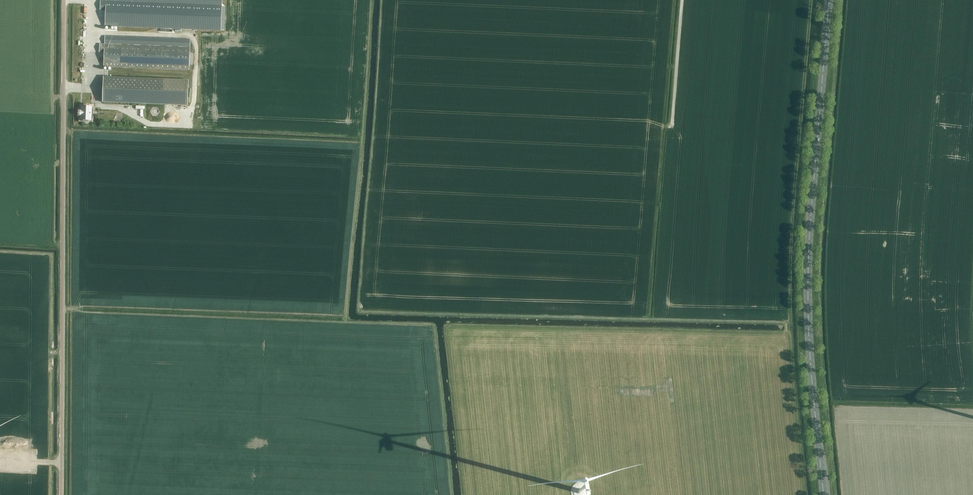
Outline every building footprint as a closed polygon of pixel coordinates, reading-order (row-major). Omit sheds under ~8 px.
[(230,39),(232,5),(107,0),(106,9),(101,9),(101,17),(106,17),(105,34),(230,39)] [(190,47),(100,44),(99,52),(104,53),(104,67),(189,70),(190,47)] [(188,106),(189,80),(103,77),(102,102),(188,106)] [(91,107),(82,106),(82,111),(80,111),(80,115),(81,116),(81,120),(91,120),(91,107)]
